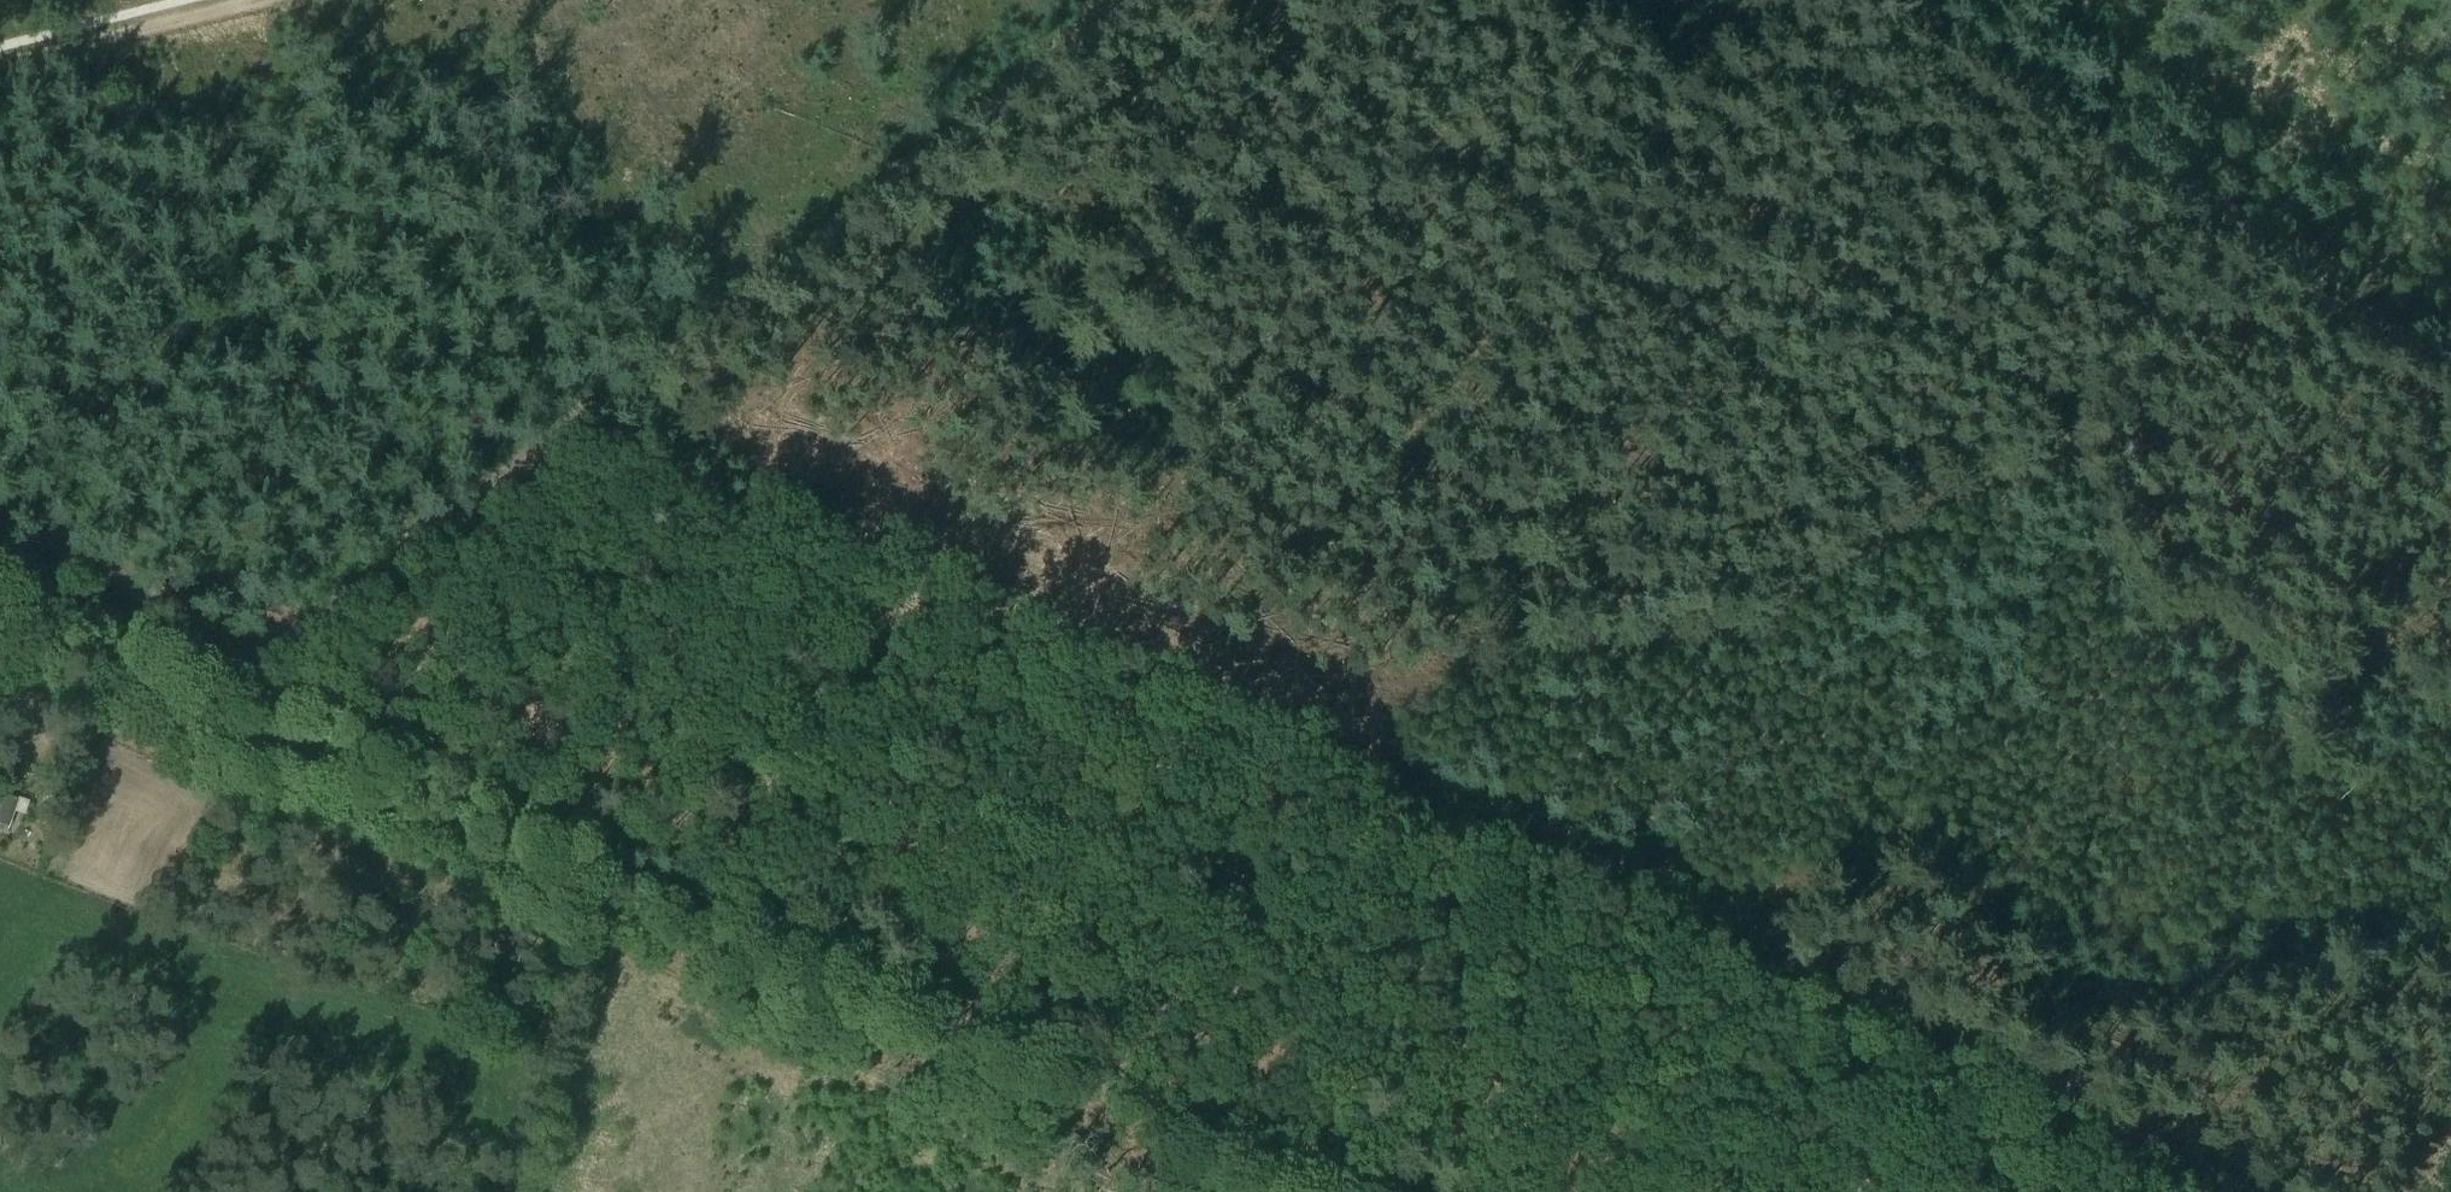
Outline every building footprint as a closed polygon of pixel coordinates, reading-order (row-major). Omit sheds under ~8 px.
[(10,826),(21,798),(0,789),(0,822),(10,826)]
